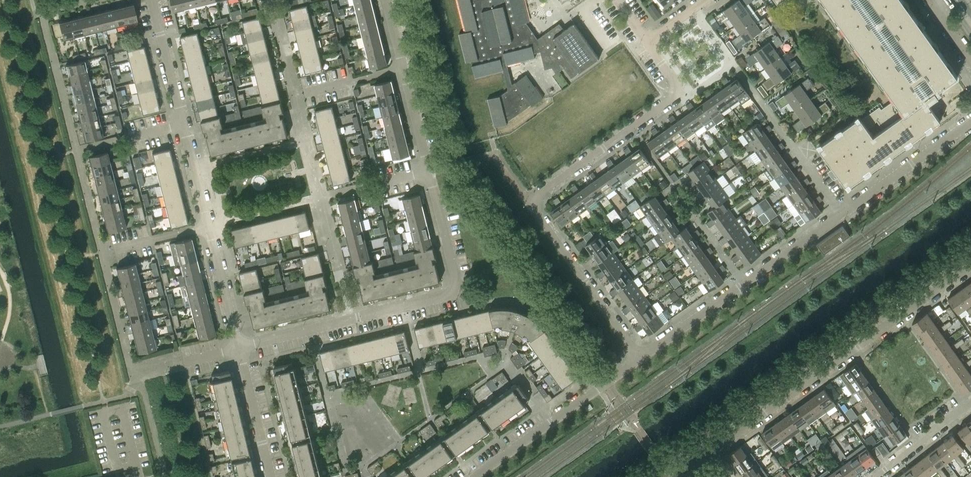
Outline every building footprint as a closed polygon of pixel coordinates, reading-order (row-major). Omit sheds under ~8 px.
[(174,12),(185,9),(183,0),(171,0),(174,12)] [(185,9),(196,7),(194,0),(183,0),(185,9)] [(372,0),(354,5),(357,15),(375,11),(372,0)] [(529,21),(528,21),(523,0),(458,0),(466,32),(459,34),(466,61),(466,62),(471,61),(475,77),(503,70),(508,90),(500,95),(488,98),(495,127),(507,124),(507,122),(531,104),(532,106),(543,98),(526,74),(512,84),(507,64),(535,57),(531,40),(530,40),(528,41),(525,28),(525,27),(520,28),(519,24),(529,22),(529,21)] [(673,0),(659,0),(665,8),(674,1),(673,0)] [(731,5),(742,20),(750,15),(750,14),(744,6),(753,0),(738,0),(731,5)] [(835,177),(838,175),(847,187),(933,126),(940,121),(927,103),(942,93),(940,90),(957,77),(902,0),(823,0),(894,100),(881,109),(879,106),(861,119),(860,117),(818,147),(831,166),(828,169),(833,176),(834,177),(835,177)] [(137,21),(133,4),(112,9),(116,26),(137,21)] [(307,5),(290,9),(292,20),(310,16),(307,5)] [(731,5),(715,16),(720,24),(729,17),(735,26),(742,20),(731,5)] [(112,9),(101,12),(105,29),(116,26),(112,9)] [(375,11),(357,15),(360,26),(377,21),(375,11)] [(101,12),(91,14),(95,32),(105,29),(101,12)] [(750,15),(742,20),(754,36),(770,24),(765,17),(760,20),(754,12),(750,15)] [(91,14),(80,17),(84,34),(95,32),(91,14)] [(711,14),(706,17),(711,24),(716,20),(711,14)] [(310,16),(292,20),(295,31),(312,26),(310,16)] [(80,17),(70,19),(74,37),(84,34),(80,17)] [(263,28),(260,17),(243,21),(245,32),(263,28)] [(776,17),(770,21),(775,29),(781,24),(776,17)] [(63,40),(74,37),(70,19),(59,22),(63,40)] [(741,34),(732,40),(737,47),(754,36),(742,20),(735,26),(741,34)] [(377,21),(360,26),(362,36),(380,32),(377,21)] [(599,58),(574,23),(575,23),(574,23),(564,30),(559,23),(537,39),(545,69),(552,67),(556,74),(564,68),(571,78),(599,58),(599,57),(599,58)] [(781,25),(776,29),(782,37),(787,33),(784,28),(781,25)] [(312,26),(295,31),(298,41),(315,37),(312,26)] [(263,28),(245,32),(240,33),(243,44),(248,43),(265,38),(263,28)] [(198,32),(180,37),(183,48),(201,43),(198,32)] [(380,32),(362,36),(365,47),(382,42),(380,32)] [(780,57),(774,49),(783,43),(778,35),(761,47),(773,62),(780,57)] [(315,37),(298,41),(300,52),(318,47),(315,37)] [(268,49),(265,38),(248,43),(250,53),(268,49)] [(382,42),(365,47),(368,57),(385,53),(382,42)] [(201,43),(183,48),(186,58),(203,54),(201,43)] [(144,46),(126,50),(129,61),(146,57),(144,46)] [(318,47),(300,52),(303,62),(320,58),(318,47)] [(773,62),(761,47),(745,58),(750,66),(759,60),(765,68),(773,62)] [(268,49),(250,53),(253,63),(271,59),(268,49)] [(385,53),(368,57),(370,68),(388,64),(385,53)] [(203,54),(186,58),(188,69),(206,64),(203,54)] [(146,57),(129,61),(131,72),(149,67),(146,57)] [(784,78),(800,66),(795,59),(786,65),(780,57),(773,62),(784,78)] [(320,58),(303,62),(306,73),(323,69),(320,58)] [(271,59),(253,63),(256,74),(273,70),(271,59)] [(85,60),(65,65),(68,75),(87,70),(85,60)] [(784,78),(773,62),(765,68),(771,76),(762,82),(768,90),(784,78)] [(206,64),(188,69),(191,79),(208,75),(206,64)] [(149,67),(131,72),(134,82),(151,78),(149,67)] [(806,71),(811,78),(816,74),(812,68),(806,71)] [(87,70),(68,75),(70,84),(89,80),(87,70)] [(273,70),(256,74),(258,85),(276,80),(273,70)] [(208,75),(191,79),(194,89),(211,85),(208,75)] [(94,78),(89,80),(70,84),(72,94),(92,89),(90,83),(95,82),(94,78)] [(151,78),(134,82),(137,93),(154,88),(151,78)] [(728,80),(723,83),(726,87),(728,85),(739,100),(742,104),(751,98),(748,93),(737,78),(730,83),(728,80)] [(811,99),(805,91),(813,85),(808,78),(792,89),(803,105),(811,99)] [(276,80),(258,85),(261,95),(279,91),(276,80)] [(374,84),(377,95),(395,91),(392,80),(374,84)] [(211,85),(194,89),(196,100),(214,96),(211,85)] [(726,87),(719,91),(730,106),(739,100),(728,85),(726,87)] [(154,88),(137,93),(139,103),(157,99),(154,88)] [(92,89),(72,94),(75,103),(94,98),(92,89)] [(803,105),(792,89),(775,101),(781,108),(789,102),(795,110),(803,105)] [(279,91),(261,95),(263,105),(262,106),(281,102),(279,91)] [(395,91),(377,95),(380,106),(397,102),(395,91)] [(710,93),(706,96),(708,99),(710,97),(721,113),(730,106),(719,91),(713,96),(710,93)] [(214,96),(196,100),(199,111),(216,106),(214,96)] [(708,99),(702,104),(712,119),(716,124),(725,117),(721,113),(710,97),(708,99)] [(94,98),(75,103),(77,112),(96,107),(94,98)] [(157,99),(139,103),(142,114),(159,110),(157,99)] [(814,120),(830,109),(825,102),(817,108),(811,99),(803,105),(814,120)] [(777,108),(773,101),(769,104),(773,111),(777,108)] [(288,136),(283,117),(281,117),(280,112),(284,111),(281,102),(262,106),(263,112),(264,116),(266,116),(267,120),(245,126),(222,132),(221,127),(223,126),(222,123),(221,117),(202,121),(204,131),(208,130),(209,135),(207,136),(212,155),(288,136)] [(397,102),(380,106),(382,116),(400,112),(397,102)] [(693,105),(688,108),(691,112),(693,110),(704,125),(703,125),(707,130),(716,124),(712,119),(702,104),(695,108),(693,105)] [(814,120),(803,105),(795,110),(801,118),(792,125),(798,132),(814,120)] [(216,106),(199,111),(202,121),(221,117),(221,116),(219,116),(216,106)] [(244,117),(263,112),(262,106),(243,110),(244,117)] [(315,110),(318,121),(335,117),(332,106),(315,110)] [(96,107),(77,112),(79,122),(99,117),(96,107)] [(691,112),(684,116),(695,132),(703,125),(704,125),(693,110),(691,112)] [(235,112),(221,116),(221,117),(222,123),(241,118),(240,111),(235,112)] [(400,112),(382,116),(385,127),(402,123),(400,112)] [(675,118),(670,121),(673,124),(675,123),(686,138),(695,132),(684,116),(677,121),(675,118)] [(99,117),(79,122),(82,131),(101,126),(99,117)] [(335,117),(318,121),(320,132),(338,128),(335,117)] [(747,130),(742,133),(749,142),(764,131),(762,129),(757,122),(755,124),(747,130)] [(402,123),(385,127),(388,137),(405,133),(402,123)] [(673,124),(666,129),(677,144),(686,138),(675,123),(673,124)] [(101,126),(82,131),(84,141),(103,136),(101,126)] [(764,131),(749,142),(755,151),(770,140),(766,134),(769,131),(765,127),(762,129),(764,131)] [(338,128),(320,132),(323,142),(340,138),(338,128)] [(657,131),(653,134),(655,137),(657,135),(668,150),(677,144),(666,129),(660,134),(657,131)] [(405,133),(388,137),(390,148),(408,144),(405,133)] [(655,137),(648,142),(659,157),(668,151),(668,150),(657,135),(655,137)] [(340,138),(323,142),(325,153),(343,149),(340,138)] [(770,140),(755,151),(761,160),(777,149),(775,147),(770,140)] [(359,144),(353,146),(355,155),(361,153),(361,151),(359,144)] [(408,144),(390,148),(393,159),(410,155),(408,144)] [(777,149),(761,160),(768,169),(783,158),(778,151),(781,149),(778,145),(775,147),(777,149)] [(650,163),(639,148),(633,153),(630,150),(626,153),(628,156),(630,155),(641,170),(650,163)] [(152,153),(154,164),(172,160),(169,149),(152,153)] [(343,149),(325,153),(328,163),(346,159),(343,149)] [(88,156),(91,166),(110,161),(107,152),(88,156)] [(630,155),(628,156),(622,161),(632,176),(641,170),(630,155)] [(132,158),(134,164),(141,163),(139,156),(132,158)] [(768,169),(764,172),(770,181),(774,178),(789,167),(788,165),(783,158),(768,169)] [(346,159),(328,163),(331,174),(348,169),(346,159)] [(172,160),(154,164),(157,174),(174,170),(172,160)] [(110,161),(91,166),(93,176),(112,171),(110,161)] [(632,176),(622,161),(615,166),(613,162),(608,166),(611,169),(613,167),(623,182),(632,176)] [(695,181),(710,170),(703,161),(688,172),(693,179),(690,181),(693,185),(696,183),(695,181)] [(789,167),(774,178),(780,186),(795,176),(791,169),(794,167),(791,162),(788,165),(789,167)] [(623,182),(613,167),(611,169),(604,174),(615,189),(623,182)] [(348,169),(331,174),(333,185),(351,180),(348,169)] [(174,170),(157,174),(160,185),(177,181),(174,170)] [(701,190),(716,179),(710,170),(695,181),(696,183),(701,190)] [(112,171),(93,176),(95,185),(114,180),(112,171)] [(615,189),(604,174),(597,178),(595,175),(590,178),(593,182),(595,180),(606,195),(615,189)] [(795,176),(780,186),(787,195),(802,185),(800,182),(795,176)] [(707,198),(722,188),(716,179),(701,190),(706,196),(703,198),(706,203),(709,201),(707,198)] [(114,180),(95,185),(97,194),(117,189),(114,180)] [(606,195),(595,180),(593,182),(586,186),(597,201),(606,195)] [(787,195),(782,199),(788,208),(808,193),(803,187),(807,184),(803,180),(800,182),(802,185),(787,195)] [(177,181),(160,185),(162,195),(180,191),(177,181)] [(597,201),(586,186),(580,191),(577,188),(573,191),(575,194),(577,193),(588,208),(597,201)] [(723,201),(729,197),(722,188),(707,198),(709,201),(714,207),(723,201)] [(117,189),(97,194),(100,204),(119,199),(117,189)] [(180,191),(162,195),(165,206),(182,201),(180,191)] [(577,193),(575,194),(569,199),(579,214),(588,208),(577,193)] [(808,193),(788,208),(794,216),(814,202),(813,200),(808,193)] [(403,198),(405,209),(423,205),(420,194),(403,198)] [(779,214),(770,195),(761,199),(770,219),(779,214)] [(640,206),(646,216),(661,205),(660,203),(655,196),(649,200),(640,206)] [(338,203),(341,214),(358,210),(355,198),(338,203)] [(814,202),(794,216),(801,225),(806,222),(821,211),(816,204),(819,202),(816,198),(813,200),(814,202)] [(119,199),(100,204),(102,213),(121,208),(119,199)] [(579,214),(569,199),(562,203),(560,200),(555,203),(558,207),(560,205),(570,220),(579,214)] [(661,205),(646,216),(652,224),(667,214),(663,207),(666,205),(663,200),(660,203),(661,205)] [(182,201),(165,206),(167,216),(185,212),(182,201)] [(729,210),(723,201),(714,207),(708,211),(713,218),(709,220),(713,225),(716,223),(714,220),(729,210)] [(423,205),(405,209),(408,220),(426,215),(423,205)] [(560,205),(558,207),(551,212),(561,227),(570,220),(560,205)] [(121,208),(102,213),(104,222),(124,217),(121,208)] [(358,210),(341,214),(343,224),(361,220),(358,210)] [(720,229),(736,218),(729,210),(714,220),(716,223),(720,229)] [(306,211),(295,214),(299,231),(310,228),(306,211)] [(185,212),(167,216),(170,227),(188,223),(185,212)] [(295,214),(284,216),(288,234),(299,231),(295,214)] [(667,214),(652,224),(659,233),(674,222),(672,220),(667,214)] [(426,215),(408,220),(411,230),(428,226),(426,215)] [(727,238),(742,227),(747,224),(740,215),(736,218),(720,229),(725,236),(722,238),(725,242),(728,240),(727,238)] [(284,216),(274,219),(278,236),(288,234),(284,216)] [(124,217),(104,222),(107,232),(126,227),(124,217)] [(627,218),(622,222),(627,228),(631,225),(627,218)] [(659,233),(654,237),(660,246),(665,242),(671,238),(680,231),(675,225),(678,222),(675,218),(672,220),(674,222),(659,233)] [(274,219),(263,222),(268,239),(278,236),(274,219)] [(361,220),(343,224),(346,235),(363,230),(361,220)] [(263,222),(253,224),(257,242),(268,239),(263,222)] [(253,224),(242,227),(247,244),(257,242),(253,224)] [(428,226),(411,230),(413,241),(431,236),(428,226)] [(236,247),(247,244),(242,227),(231,229),(236,247)] [(680,231),(671,238),(677,247),(692,236),(691,234),(686,227),(680,231)] [(733,247),(748,236),(742,227),(727,238),(728,240),(733,247)] [(363,230),(346,235),(349,245),(366,241),(363,230)] [(786,236),(781,230),(776,233),(781,240),(786,236)] [(692,236),(677,247),(684,256),(699,245),(694,238),(697,236),(694,231),(691,234),(692,236)] [(587,244),(586,245),(591,252),(587,254),(591,259),(594,256),(592,254),(607,243),(601,234),(596,237),(587,244)] [(431,236),(413,241),(416,251),(414,251),(414,252),(433,247),(431,236)] [(739,256),(754,245),(748,236),(733,247),(738,253),(735,256),(738,260),(741,258),(739,256)] [(169,244),(172,255),(194,249),(191,238),(169,244)] [(607,243),(592,254),(594,256),(598,263),(613,252),(618,249),(612,240),(607,243)] [(366,241),(349,245),(351,256),(369,252),(366,241)] [(578,250),(585,245),(582,241),(575,246),(578,250)] [(699,245),(684,256),(690,264),(705,254),(703,251),(699,245)] [(746,265),(761,254),(754,245),(739,256),(741,258),(746,265)] [(420,266),(397,271),(402,291),(440,281),(435,262),(434,262),(432,258),(436,257),(433,247),(414,252),(414,251),(400,255),(395,256),(397,262),(416,258),(417,262),(419,261),(420,266)] [(194,249),(172,255),(174,265),(179,263),(179,264),(197,259),(194,249)] [(705,254),(690,264),(696,273),(711,262),(706,256),(710,254),(706,249),(703,251),(705,254)] [(327,250),(320,251),(322,260),(329,259),(327,250)] [(369,252),(351,256),(354,266),(373,262),(373,261),(371,262),(369,252)] [(613,252),(598,263),(603,269),(600,272),(603,276),(606,274),(605,272),(620,261),(613,252)] [(319,253),(301,257),(304,268),(322,264),(319,253)] [(375,277),(373,272),(376,272),(375,268),(394,263),(392,256),(373,261),(373,262),(354,266),(356,277),(360,276),(361,280),(359,281),(364,300),(402,291),(397,271),(375,277)] [(197,259),(179,264),(182,274),(199,270),(197,259)] [(620,261),(605,272),(606,274),(611,281),(626,270),(620,261)] [(711,262),(696,273),(702,282),(717,271),(716,269),(711,262)] [(116,268),(118,278),(138,273),(135,263),(116,268)] [(322,264),(304,268),(307,278),(305,278),(305,279),(324,274),(322,264)] [(717,271),(702,282),(709,291),(724,280),(719,273),(722,271),(719,267),(716,269),(717,271)] [(257,268),(239,272),(242,283),(259,279),(257,268)] [(199,270),(182,274),(185,285),(202,280),(199,270)] [(626,270),(611,281),(616,287),(613,290),(616,294),(619,292),(617,290),(632,279),(626,270)] [(138,273),(118,278),(121,287),(140,282),(138,273)] [(310,293),(288,299),(293,318),(331,308),(326,289),(324,290),(323,285),(327,284),(324,274),(305,279),(305,278),(290,282),(286,283),(287,290),(306,285),(307,289),(309,288),(310,293)] [(632,279),(617,290),(619,292),(624,298),(639,288),(638,287),(642,284),(637,277),(633,280),(632,279)] [(259,279),(242,283),(245,294),(264,289),(262,289),(259,279)] [(202,280),(185,285),(180,286),(182,297),(187,295),(205,291),(202,280)] [(140,282),(121,287),(123,296),(142,292),(140,282)] [(265,304),(264,300),(266,299),(265,295),(284,290),(283,284),(264,289),(245,294),(247,304),(250,303),(252,308),(250,308),(255,327),(293,318),(288,299),(265,304)] [(966,286),(957,292),(967,307),(970,304),(970,293),(966,286)] [(639,288),(624,298),(628,305),(625,307),(628,312),(632,309),(630,307),(645,296),(639,288)] [(205,291),(187,295),(190,306),(207,302),(205,291)] [(142,292),(123,296),(125,306),(144,301),(142,292)] [(967,307),(957,292),(948,299),(958,313),(967,307)] [(645,296),(630,307),(632,309),(636,316),(651,305),(645,296)] [(144,301),(125,306),(128,315),(147,310),(144,301)] [(207,302),(190,306),(193,317),(210,312),(207,302)] [(651,305),(636,316),(641,322),(638,325),(641,329),(644,327),(642,325),(662,311),(655,302),(651,305)] [(540,325),(538,322),(534,319),(531,316),(528,315),(523,312),(517,310),(512,309),(509,308),(506,308),(503,308),(500,308),(497,308),(495,308),(490,309),(495,329),(496,328),(498,328),(500,328),(502,328),(506,328),(508,328),(509,328),(512,329),(512,327),(516,328),(515,330),(517,331),(519,332),(520,333),(522,334),(523,335),(525,337),(526,338),(527,339),(528,341),(544,330),(540,325)] [(490,309),(480,312),(485,331),(495,329),(490,309)] [(147,310),(128,315),(130,324),(149,320),(147,310)] [(662,311),(642,325),(644,327),(649,334),(664,323),(668,320),(662,311)] [(210,312),(193,317),(195,327),(213,323),(210,312)] [(480,312),(471,314),(476,333),(485,331),(480,312)] [(919,332),(933,322),(927,312),(912,323),(919,332)] [(471,314),(462,316),(466,336),(476,333),(471,314)] [(462,316),(452,319),(457,338),(466,336),(462,316)] [(452,319),(443,321),(448,340),(457,338),(452,319)] [(149,320),(130,324),(132,334),(151,329),(149,320)] [(443,321),(434,323),(438,343),(448,340),(443,321)] [(925,341),(939,330),(933,322),(919,332),(925,341)] [(213,323),(195,327),(198,338),(215,334),(213,323)] [(434,323),(424,326),(429,345),(438,343),(434,323)] [(424,326),(414,328),(419,347),(429,345),(424,326)] [(151,329),(132,334),(135,343),(154,338),(151,329)] [(405,330),(395,333),(400,352),(410,350),(405,330)] [(534,349),(550,337),(544,330),(528,341),(534,349)] [(931,350),(946,339),(939,330),(925,341),(931,350)] [(395,333),(386,335),(390,355),(400,352),(395,333)] [(386,335),(376,338),(381,357),(390,355),(386,335)] [(540,357),(556,345),(550,337),(534,349),(540,357)] [(154,338),(135,343),(137,353),(156,348),(154,338)] [(376,338),(367,340),(372,359),(381,357),(376,338)] [(938,358),(952,348),(946,339),(931,350),(938,358)] [(367,340),(358,342),(362,361),(372,359),(367,340)] [(358,342),(348,345),(353,364),(362,361),(358,342)] [(348,345),(339,347),(344,366),(353,364),(348,345)] [(545,365),(561,353),(556,345),(540,357),(545,365)] [(471,355),(470,350),(469,346),(460,349),(462,357),(471,355)] [(339,347),(330,349),(334,368),(344,366),(339,347)] [(944,367),(958,357),(952,348),(938,358),(944,367)] [(330,349),(320,352),(325,371),(334,368),(330,349)] [(551,372),(567,361),(561,353),(545,365),(551,372)] [(950,376),(965,366),(958,357),(944,367),(950,376)] [(556,380),(572,369),(567,361),(551,372),(544,378),(549,385),(556,380)] [(310,434),(311,434),(295,368),(291,368),(290,364),(292,363),(292,362),(274,367),(302,476),(322,476),(312,439),(311,439),(310,434)] [(846,384),(862,373),(856,363),(839,375),(840,376),(846,384)] [(956,385),(970,374),(965,366),(950,376),(956,385)] [(562,389),(578,377),(572,369),(556,380),(562,389)] [(248,452),(229,371),(211,375),(211,376),(212,376),(213,380),(211,380),(229,456),(230,456),(231,461),(230,461),(234,476),(254,476),(248,452)] [(508,379),(502,371),(492,379),(494,383),(500,379),(502,383),(508,379)] [(856,390),(868,381),(862,373),(846,384),(852,393),(852,394),(856,391),(856,390)] [(970,388),(970,375),(970,374),(956,385),(963,394),(970,388)] [(862,399),(875,390),(868,381),(856,390),(856,391),(862,399)] [(835,388),(830,382),(825,385),(830,392),(835,388)] [(524,402),(528,399),(528,400),(529,399),(518,384),(498,399),(509,415),(525,404),(524,402)] [(836,405),(824,388),(815,395),(827,411),(836,405)] [(840,395),(837,391),(835,388),(830,392),(835,399),(840,395)] [(869,408),(881,399),(875,390),(862,399),(869,408)] [(552,398),(549,393),(548,394),(544,397),(547,402),(552,398)] [(827,411),(815,395),(806,401),(818,418),(827,411)] [(493,427),(509,415),(498,399),(462,425),(473,441),(489,430),(488,428),(492,425),(493,427)] [(875,417),(887,408),(881,399),(869,408),(865,411),(871,420),(875,417)] [(818,418),(806,401),(797,408),(809,424),(818,418)] [(590,404),(585,407),(588,412),(593,408),(590,404)] [(809,424),(797,408),(789,414),(800,430),(809,424)] [(881,425),(894,417),(887,408),(875,417),(881,425)] [(800,430),(789,414),(780,420),(791,437),(800,430)] [(888,434),(900,425),(894,417),(881,425),(888,434)] [(791,437),(780,420),(771,426),(783,443),(791,437)] [(967,423),(958,430),(969,444),(970,443),(970,429),(967,423)] [(462,425),(442,439),(425,451),(437,467),(453,455),(452,454),(456,451),(457,453),(473,441),(462,425)] [(906,435),(900,425),(888,434),(894,443),(906,435)] [(783,443),(771,426),(762,433),(773,449),(783,443)] [(964,448),(953,434),(944,441),(955,455),(964,448)] [(955,455),(944,441),(936,448),(946,462),(955,455)] [(747,455),(740,446),(728,455),(734,464),(747,455)] [(881,453),(876,446),(871,450),(876,456),(881,453)] [(875,460),(866,448),(857,454),(866,467),(875,460)] [(946,462),(936,448),(927,454),(938,468),(946,462)] [(866,467),(857,454),(854,450),(846,457),(848,461),(857,473),(866,467)] [(405,465),(389,476),(390,476),(419,476),(420,476),(423,476),(437,467),(425,451),(405,465)] [(741,473),(757,461),(751,452),(747,455),(734,464),(741,473)] [(938,468),(927,454),(919,461),(929,475),(938,468)] [(763,470),(757,461),(741,473),(744,476),(753,476),(763,470)] [(848,461),(840,467),(847,476),(852,476),(857,473),(848,461)] [(919,461),(910,467),(917,476),(927,476),(929,475),(919,461)] [(840,467),(831,473),(834,476),(847,476),(840,467)] [(910,467),(901,474),(903,476),(917,476),(910,467)]
